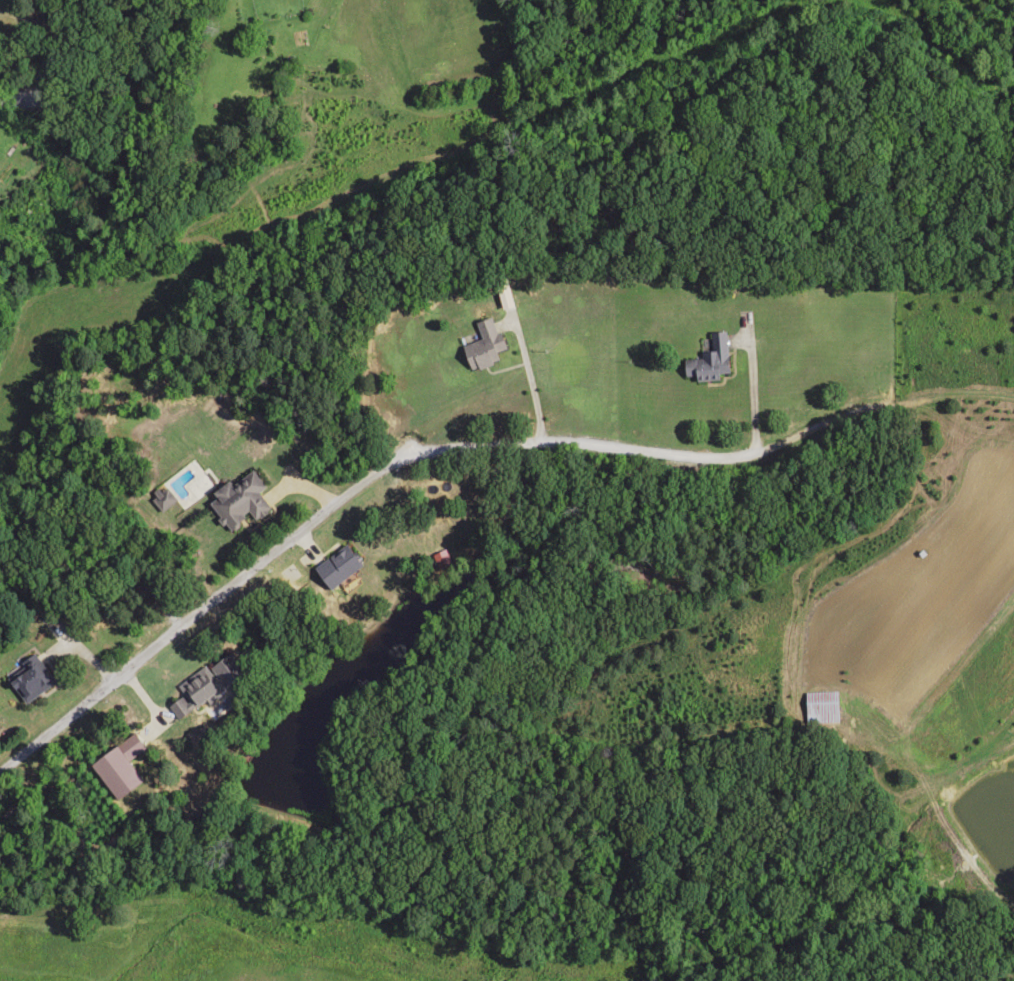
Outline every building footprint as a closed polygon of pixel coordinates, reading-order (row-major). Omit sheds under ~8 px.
[(472,323),(479,340),(459,347),(468,373),(497,362),(494,353),(502,350),(490,317),(472,323)] [(725,377),(724,333),(709,334),(710,352),(697,353),(697,360),(681,361),(681,378),(725,377)] [(229,485),(225,481),(202,496),(225,532),(248,516),(252,522),(270,510),(258,492),(263,488),(251,470),(229,485)] [(310,566),(324,588),(358,566),(344,544),(310,566)] [(1,679),(24,704),(52,678),(29,653),(1,679)] [(175,685),(182,696),(168,705),(177,718),(219,690),(203,666),(175,685)] [(803,723),(835,723),(835,691),(803,691),(803,723)]
